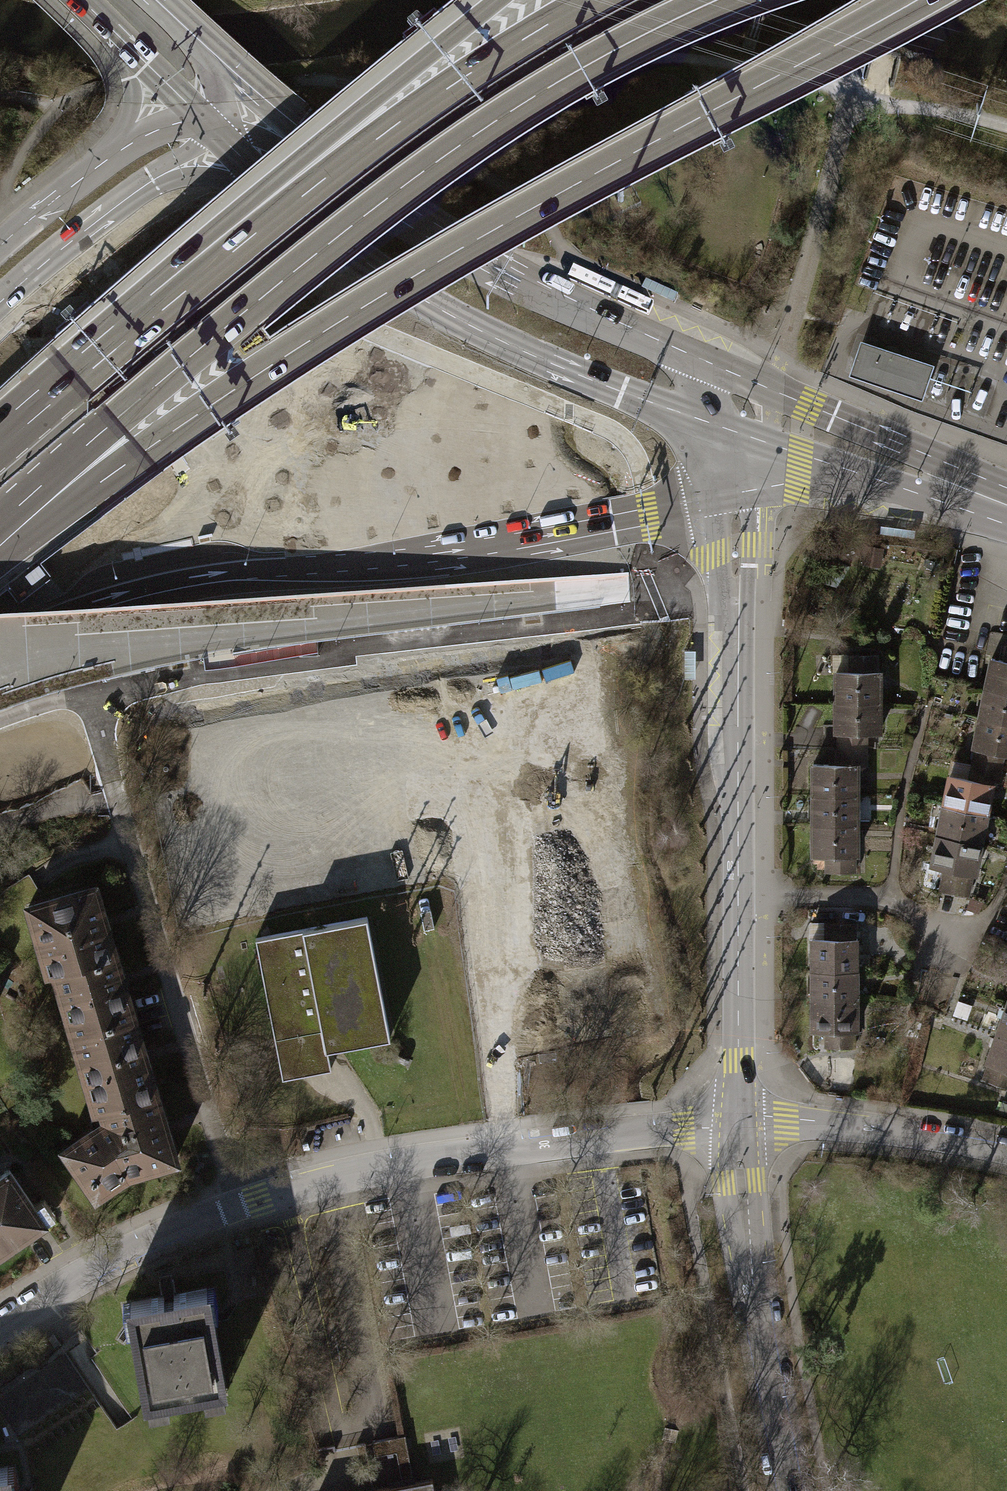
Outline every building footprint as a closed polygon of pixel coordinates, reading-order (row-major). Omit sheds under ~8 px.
[(858,341),(847,374),(922,399),(958,411),(969,379),(932,367),(858,341)] [(986,688),(1006,693),(1006,652),(1005,661),(992,659),(986,688)] [(879,654),(848,654),(848,669),(879,669),(879,654)] [(832,669),(832,739),(835,739),(867,738),(883,738),(882,669),(879,669),(848,669),(832,669)] [(980,717),(1006,723),(1006,693),(986,688),(980,717)] [(980,717),(974,747),(976,747),(997,752),(1006,754),(1006,723),(980,717)] [(2,789),(69,758),(50,719),(0,742),(0,785),(2,789)] [(835,739),(834,751),(868,750),(867,738),(835,739)] [(994,768),(997,752),(976,747),(973,763),(994,768)] [(858,764),(869,764),(868,750),(834,751),(835,764),(858,764)] [(994,768),(973,763),(970,779),(991,783),(994,768)] [(824,861),(857,861),(858,764),(835,764),(813,764),(812,861),(824,861)] [(944,805),(987,814),(993,784),(991,783),(970,779),(950,775),(944,805)] [(938,834),(981,843),(987,814),(944,805),(938,834)] [(981,843),(938,834),(931,864),(945,867),(973,873),(975,873),(981,843)] [(824,861),(824,876),(857,876),(857,861),(824,861)] [(945,867),(940,890),(968,896),(973,873),(945,867)] [(101,1121),(59,1148),(91,1195),(123,1174),(171,1160),(91,886),(32,902),(38,920),(31,923),(42,958),(47,956),(101,1121)] [(256,938),(283,1078),(332,1069),(328,1048),(391,1036),(368,916),(305,928),(256,938)] [(822,1051),(857,1052),(858,943),(810,942),(809,1035),(822,1035),(822,1051)] [(986,1061),(1006,1069),(1006,1006),(986,1061)] [(1006,1090),(1006,1069),(986,1061),(980,1080),(1006,1090)] [(0,1173),(0,1247),(39,1220),(5,1170),(0,1173)] [(124,1302),(143,1408),(166,1404),(164,1392),(198,1386),(200,1398),(222,1394),(204,1288),(124,1302)] [(406,1437),(373,1443),(376,1457),(398,1452),(404,1483),(414,1481),(406,1437)] [(5,1467),(0,1467),(0,1490),(9,1490),(5,1467)] [(428,1479),(414,1481),(404,1483),(361,1490),(430,1490),(428,1479)]
